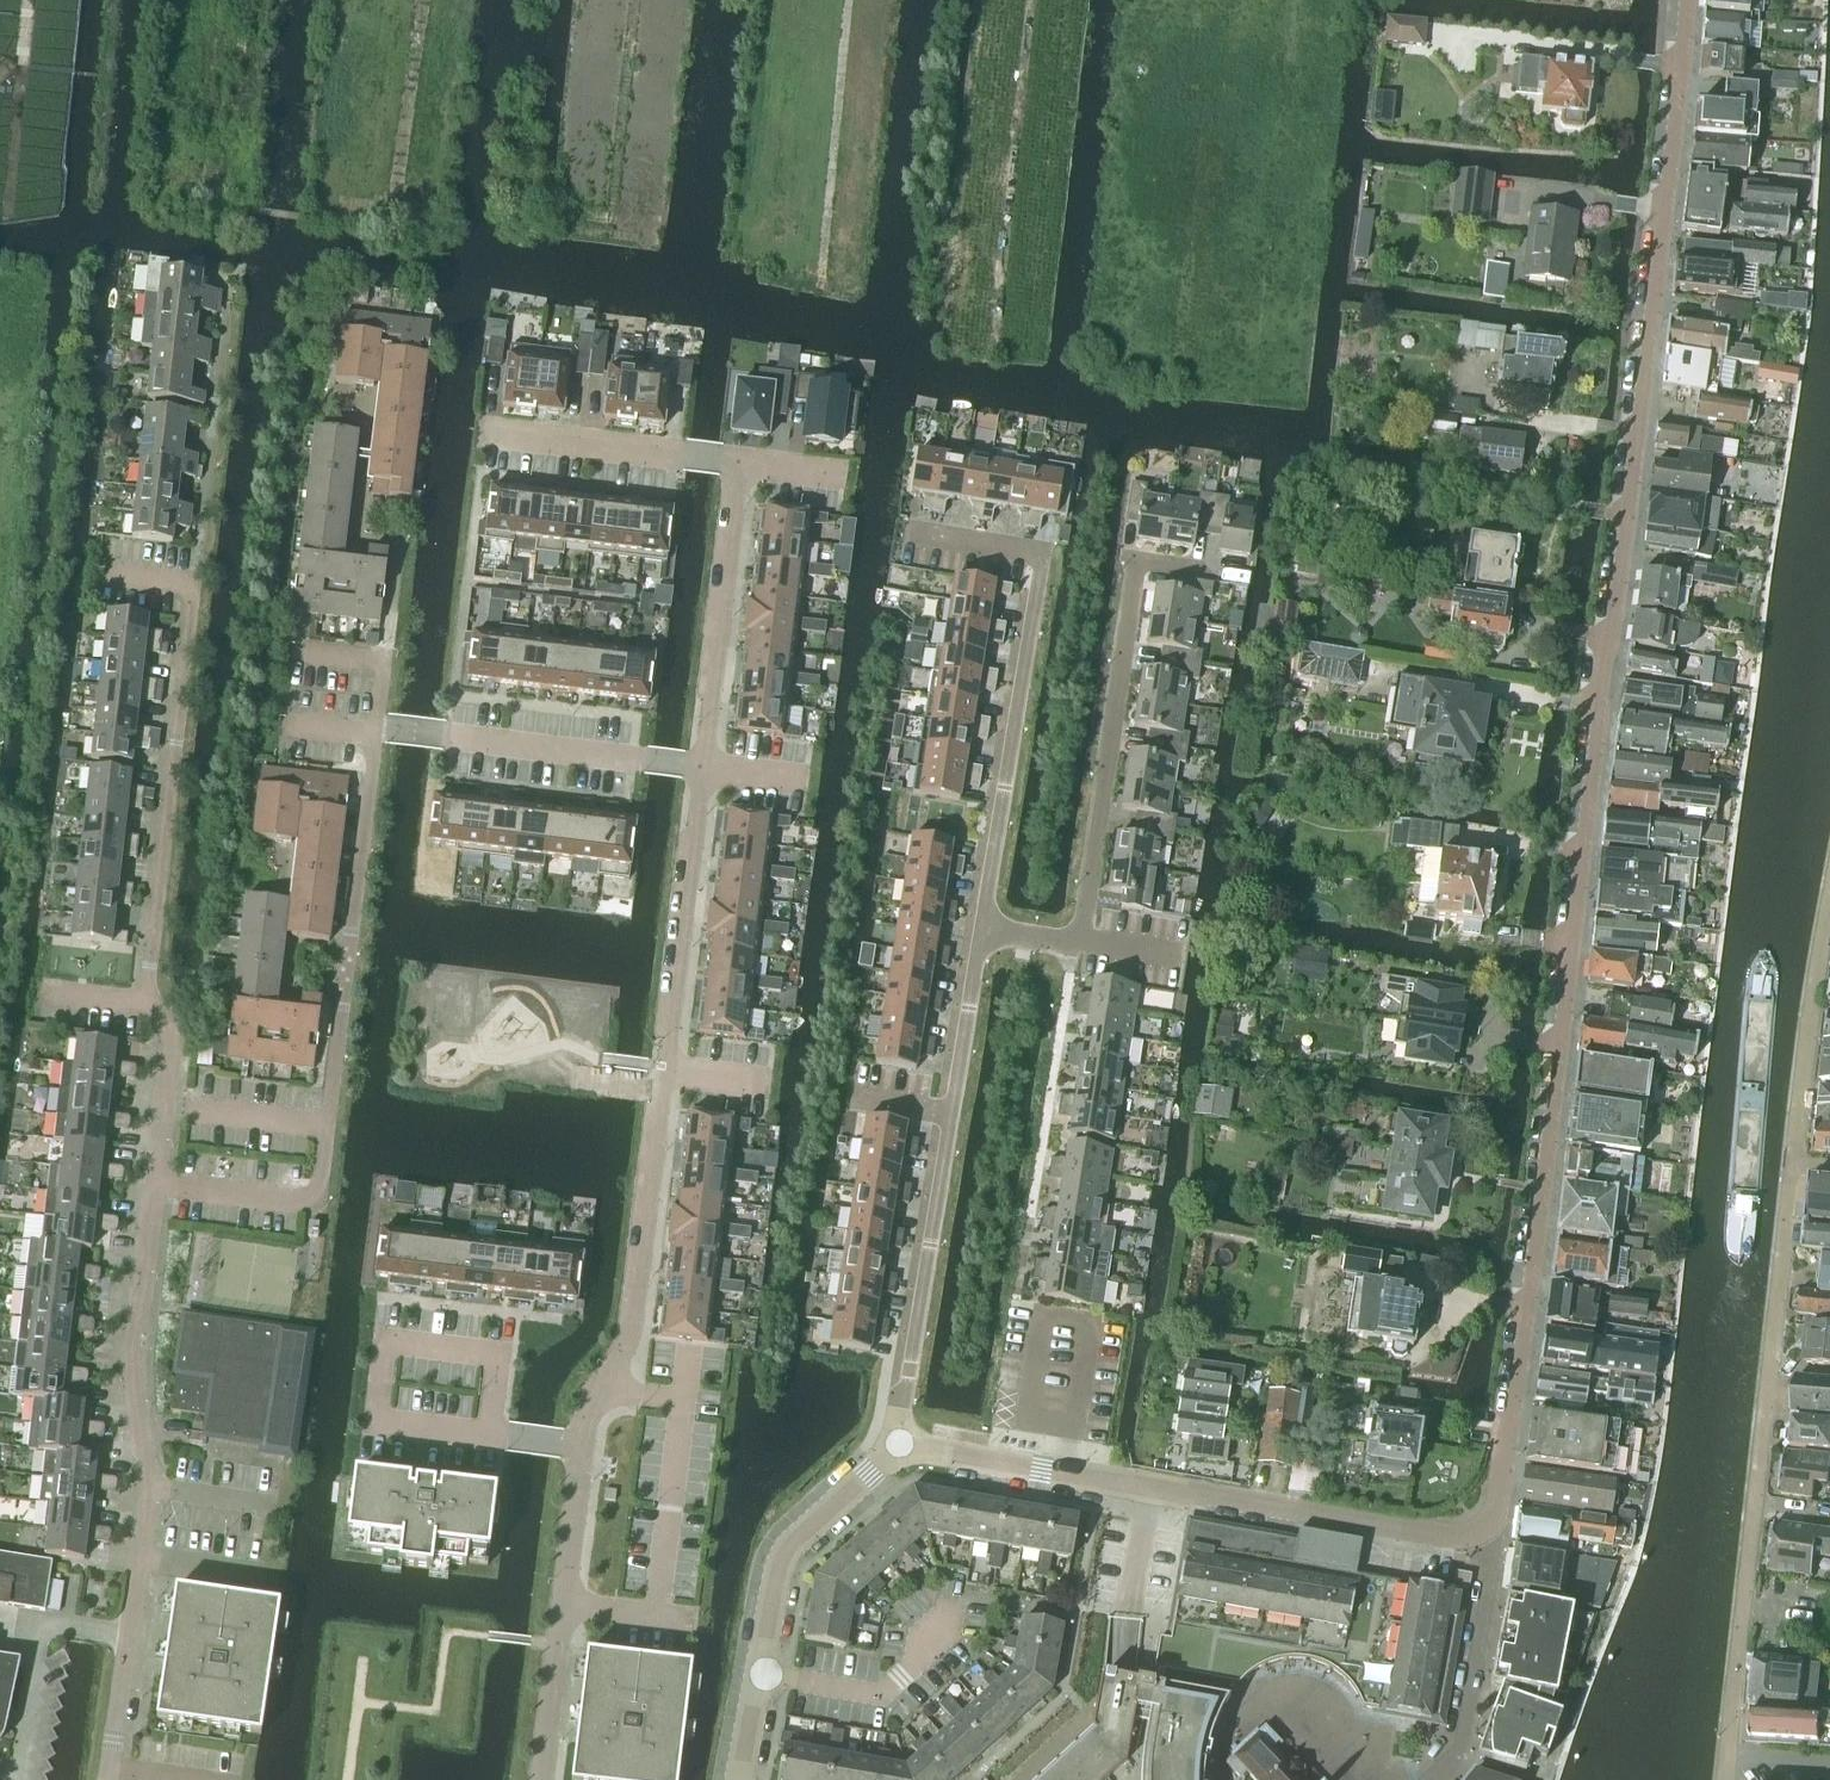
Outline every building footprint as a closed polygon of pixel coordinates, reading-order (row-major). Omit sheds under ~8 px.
[(1704,14),(1748,16),(1748,10),(1749,0),(1705,0),(1704,14)] [(1704,14),(1701,44),(1747,48),(1748,22),(1813,23),(1813,11),(1756,10),(1748,10),(1748,16),(1704,14)] [(1388,18),(1385,44),(1425,47),(1427,22),(1388,18)] [(1702,53),(1699,78),(1742,82),(1745,56),(1702,53)] [(1562,126),(1565,130),(1580,131),(1584,128),(1585,117),(1586,118),(1589,96),(1590,97),(1591,86),(1590,86),(1592,67),(1541,62),(1538,95),(1543,96),(1542,113),(1562,115),(1562,126)] [(1697,105),(1694,137),(1748,141),(1757,142),(1759,117),(1756,117),(1758,89),(1797,92),(1798,76),(1745,72),(1744,89),(1725,88),(1723,107),(1697,105)] [(1804,76),(1804,83),(1816,84),(1816,77),(1816,74),(1805,73),(1804,76)] [(1694,138),(1690,169),(1713,171),(1746,173),(1748,141),(1694,137),(1694,138)] [(1803,167),(1773,165),(1772,175),(1802,177),(1803,167)] [(1690,169),(1681,233),(1719,237),(1719,234),(1726,235),(1729,203),(1725,202),(1727,180),(1713,179),(1713,171),(1690,169)] [(1488,225),(1495,177),(1457,172),(1450,220),(1488,225)] [(1745,182),(1744,208),(1793,212),(1794,190),(1767,188),(1767,183),(1745,182)] [(1793,212),(1744,208),(1730,207),(1729,233),(1752,235),(1756,239),(1765,239),(1769,236),(1786,237),(1787,212),(1792,212),(1793,212)] [(1533,212),(1525,278),(1546,280),(1567,283),(1575,216),(1533,212)] [(229,216),(228,228),(242,229),(243,217),(229,216)] [(1685,246),(1683,263),(1743,267),(1756,267),(1775,269),(1776,249),(1732,247),(1731,248),(1684,244),(1684,246),(1685,246)] [(149,269),(146,295),(214,302),(215,290),(201,289),(202,274),(169,271),(170,263),(149,261),(148,269),(149,269)] [(1674,289),(1674,291),(1675,291),(1676,291),(1688,292),(1741,297),(1741,296),(1743,267),(1683,263),(1677,262),(1675,282),(1674,284),(1674,289)] [(146,295),(144,320),(197,326),(198,311),(213,313),(214,302),(146,295)] [(1761,298),(1760,308),(1786,311),(1788,297),(1773,296),(1773,299),(1761,298)] [(1669,325),(1666,352),(1724,360),(1724,362),(1758,366),(1760,355),(1753,354),(1753,349),(1734,347),(1733,352),(1725,351),(1728,333),(1740,334),(1743,306),(1717,302),(1713,331),(1669,325)] [(345,314),(341,346),(362,349),(367,317),(345,314)] [(367,317),(362,349),(384,351),(388,320),(367,317)] [(144,320),(141,346),(208,354),(209,342),(195,341),(197,326),(144,320)] [(388,320),(384,351),(406,354),(410,322),(388,320)] [(410,322),(406,354),(428,357),(432,325),(410,322)] [(1497,336),(1476,333),(1474,351),(1495,353),(1497,336)] [(594,334),(591,363),(605,364),(608,336),(594,334)] [(506,344),(492,342),(491,351),(505,353),(506,344)] [(1526,408),(1547,411),(1549,397),(1551,397),(1554,369),(1557,369),(1562,365),(1563,355),(1559,348),(1503,342),(1497,391),(1527,395),(1526,408)] [(154,348),(152,373),(190,378),(192,363),(207,365),(208,354),(141,346),(141,347),(154,348)] [(387,375),(373,481),(371,496),(409,501),(428,357),(406,354),(384,351),(362,349),(341,346),(336,382),(374,387),(375,373),(387,375)] [(511,347),(504,408),(516,410),(516,413),(533,415),(541,350),(511,347)] [(541,350),(533,415),(535,415),(535,412),(563,416),(571,354),(541,350)] [(577,351),(576,361),(590,362),(591,353),(577,351)] [(1666,352),(1662,391),(1704,397),(1709,358),(1666,352)] [(612,359),(604,421),(617,422),(617,425),(634,427),(642,363),(612,359)] [(642,363),(634,427),(636,428),(636,424),(664,428),(670,378),(641,374),(643,363),(642,363)] [(691,367),(677,365),(676,374),(690,376),(691,367)] [(1762,367),(1759,382),(1783,386),(1785,371),(1762,367)] [(189,391),(190,378),(152,373),(149,398),(203,403),(204,393),(189,391)] [(733,432),(733,434),(735,434),(766,438),(765,438),(768,438),(768,436),(767,436),(771,404),(787,406),(790,376),(773,374),(771,390),(741,386),(741,385),(739,385),(738,387),(739,387),(733,432)] [(798,377),(795,403),(810,405),(810,412),(808,425),(806,442),(839,446),(841,431),(841,428),(854,429),(853,432),(855,432),(859,397),(845,396),(845,393),(813,389),(815,379),(798,377)] [(1694,419),(1747,427),(1747,425),(1752,426),(1757,423),(1759,411),(1754,407),(1750,407),(1750,405),(1697,398),(1694,419)] [(147,411),(144,436),(184,441),(186,426),(201,428),(202,417),(147,411)] [(1433,415),(1431,430),(1455,433),(1457,418),(1433,415)] [(1462,415),(1461,424),(1474,426),(1475,417),(1462,415)] [(1657,425),(1655,448),(1720,456),(1722,442),(1701,439),(1702,430),(1657,425)] [(315,429),(299,558),(337,563),(353,434),(315,429)] [(1480,453),(1478,471),(1519,476),(1524,439),(1461,431),(1459,451),(1480,453)] [(144,436),(141,462),(196,468),(197,457),(182,455),(184,441),(144,436)] [(923,512),(934,513),(943,456),(918,452),(911,492),(921,494),(925,501),(923,512)] [(967,460),(960,500),(969,502),(973,509),(971,519),(982,521),(991,464),(992,457),(968,454),(967,460)] [(1651,494),(1645,533),(1644,550),(1698,557),(1711,560),(1716,535),(1720,503),(1708,501),(1713,459),(1680,455),(1678,469),(1654,466),(1651,494)] [(943,456),(934,513),(944,515),(946,504),(951,499),(960,500),(967,460),(943,456)] [(991,464),(982,521),(992,523),(994,512),(999,507),(1009,508),(1017,459),(1015,458),(1014,468),(991,464)] [(1017,459),(1009,508),(1017,509),(1021,517),(1019,527),(1030,529),(1041,463),(1017,459)] [(141,462),(138,487),(178,492),(180,478),(195,480),(196,468),(141,462)] [(1041,463),(1030,529),(1040,531),(1042,520),(1048,514),(1066,517),(1074,468),(1041,463)] [(1137,542),(1166,546),(1173,499),(1146,494),(1147,486),(1132,484),(1127,518),(1140,520),(1137,542)] [(1205,484),(1204,494),(1216,496),(1217,486),(1205,484)] [(138,487),(135,512),(190,519),(192,507),(177,506),(178,492),(138,487)] [(491,490),(485,541),(512,544),(518,493),(491,490)] [(518,493),(512,544),(513,544),(513,539),(536,542),(534,553),(537,553),(544,496),(518,493)] [(1173,499),(1166,546),(1193,550),(1196,529),(1210,531),(1215,497),(1200,495),(1198,503),(1173,499)] [(544,496),(537,553),(562,556),(569,499),(544,496)] [(1215,497),(1210,531),(1222,533),(1219,555),(1248,559),(1255,512),(1228,507),(1229,499),(1215,497)] [(569,499),(562,556),(564,557),(565,545),(588,548),(587,554),(589,554),(595,503),(569,499)] [(595,503),(589,554),(614,557),(621,506),(595,503)] [(621,506),(614,557),(640,560),(646,509),(621,506)] [(646,509),(640,560),(667,563),(673,512),(646,509)] [(763,509),(760,538),(807,544),(809,526),(826,525),(827,517),(763,509)] [(135,512),(132,539),(172,544),(174,529),(189,530),(190,519),(135,512)] [(841,520),(838,548),(841,548),(852,549),(855,522),(844,520),(841,520)] [(760,538),(756,565),(804,571),(807,544),(760,538)] [(1512,597),(1516,567),(1522,563),(1524,553),(1519,548),(1519,546),(1470,540),(1463,591),(1512,597)] [(318,583),(340,586),(382,591),(387,554),(368,552),(366,567),(347,564),(337,563),(299,558),(296,580),(318,583)] [(1691,581),(1690,583),(1713,587),(1716,568),(1693,563),(1691,579),(1691,581)] [(756,565),(753,593),(800,599),(804,571),(756,565)] [(810,566),(808,578),(820,579),(821,568),(810,566)] [(831,580),(833,569),(821,568),(820,579),(831,580)] [(1297,568),(1296,574),(1320,577),(1321,572),(1299,569),(1297,568)] [(508,575),(494,573),(493,582),(507,584),(508,575)] [(522,576),(508,575),(507,584),(521,586),(522,576)] [(1640,575),(1635,612),(1674,617),(1677,591),(1689,593),(1690,583),(1691,581),(1640,575)] [(955,578),(952,601),(991,608),(993,600),(999,596),(1010,598),(1012,586),(955,578)] [(559,581),(545,579),(544,589),(558,590),(559,581)] [(292,612),(314,615),(318,583),(296,580),(292,612)] [(1156,589),(1152,617),(1199,624),(1203,598),(1211,599),(1213,585),(1179,580),(1177,593),(1156,589)] [(573,583),(559,581),(558,590),(572,592),(573,583)] [(318,583),(314,615),(336,618),(340,586),(318,583)] [(340,586),(336,618),(378,623),(382,591),(340,586)] [(610,587),(596,586),(595,595),(609,597),(610,587)] [(624,589),(610,587),(609,597),(623,598),(624,589)] [(506,594),(492,592),(490,601),(505,603),(506,594)] [(749,604),(747,620),(797,626),(800,599),(753,593),(752,604),(749,604)] [(520,595),(506,594),(505,603),(519,605),(520,595)] [(1479,640),(1479,649),(1481,653),(1496,655),(1501,651),(1502,644),(1503,644),(1503,643),(1509,639),(1511,627),(1507,622),(1507,621),(1506,620),(1508,605),(1462,599),(1462,597),(1459,597),(1459,598),(1453,597),(1452,598),(1440,596),(1440,595),(1430,594),(1427,616),(1450,619),(1450,615),(1457,616),(1453,636),(1479,640)] [(641,596),(640,605),(654,607),(655,598),(641,596)] [(557,600),(543,598),(541,608),(556,609),(557,600)] [(571,602),(557,600),(556,609),(570,611),(571,602)] [(952,601),(948,626),(1004,635),(1006,624),(995,623),(990,616),(991,608),(952,601)] [(608,606),(594,604),(593,614),(607,616),(608,606)] [(640,605),(639,615),(653,617),(654,607),(640,605)] [(622,608),(608,606),(607,616),(621,617),(622,608)] [(1292,641),(1296,611),(1273,607),(1269,638),(1292,641)] [(107,613),(105,637),(160,643),(161,632),(147,631),(148,617),(107,613)] [(1169,648),(1166,661),(1200,667),(1202,652),(1195,651),(1199,624),(1152,617),(1147,645),(1169,648)] [(1634,617),(1629,647),(1670,656),(1671,654),(1669,653),(1670,648),(1678,650),(1683,650),(1687,649),(1690,647),(1694,644),(1696,640),(1698,629),(1634,617)] [(748,636),(746,648),(794,654),(797,626),(747,620),(745,636),(748,636)] [(813,634),(814,623),(803,621),(801,632),(813,634)] [(825,635),(826,624),(814,623),(813,634),(825,635)] [(948,626),(944,650),(984,656),(985,647),(991,644),(1003,645),(1004,635),(948,626)] [(494,684),(501,627),(500,627),(499,639),(473,635),(468,681),(494,684)] [(501,627),(494,684),(500,685),(518,687),(520,688),(527,630),(501,627)] [(546,691),(551,645),(527,642),(528,631),(527,630),(520,688),(522,688),(540,690),(546,691)] [(927,632),(912,630),(909,645),(915,645),(925,647),(927,632)] [(1355,633),(1352,637),(1353,643),(1358,646),(1364,645),(1366,641),(1366,635),(1360,631),(1355,633)] [(105,637),(102,661),(142,666),(144,652),(159,654),(160,643),(105,637)] [(569,694),(571,694),(577,648),(551,645),(546,691),(551,691),(569,694)] [(1456,650),(1425,645),(1423,662),(1453,667),(1456,650)] [(603,651),(577,648),(571,694),(577,695),(595,697),(597,697),(603,651)] [(746,648),(743,675),(790,681),(794,654),(746,648)] [(944,650),(940,674),(996,683),(998,673),(987,672),(982,665),(984,656),(944,650)] [(623,700),(628,655),(603,651),(597,697),(599,697),(617,699),(623,700)] [(1328,681),(1357,686),(1362,657),(1334,653),(1328,681)] [(1629,653),(1626,673),(1675,682),(1678,662),(1629,653)] [(628,655),(623,700),(649,703),(655,658),(628,655)] [(1711,686),(1715,660),(1702,658),(1698,685),(1711,686)] [(102,661),(99,685),(154,692),(155,681),(141,679),(142,666),(102,661)] [(1143,671),(1138,699),(1186,707),(1190,680),(1198,681),(1200,667),(1166,661),(1164,675),(1143,671)] [(1716,663),(1713,687),(1731,689),(1734,671),(1729,665),(1716,663)] [(940,674),(936,698),(976,704),(977,695),(983,691),(995,692),(996,683),(940,674)] [(743,675),(739,703),(787,708),(790,681),(743,675)] [(806,689),(808,678),(796,676),(795,687),(806,689)] [(818,690),(819,679),(808,678),(806,689),(818,690)] [(1468,766),(1471,747),(1478,748),(1484,710),(1466,707),(1467,699),(1432,693),(1434,684),(1397,678),(1389,730),(1420,735),(1415,768),(1439,772),(1441,761),(1468,766)] [(1625,681),(1621,705),(1649,709),(1648,715),(1719,725),(1722,706),(1692,702),(1694,691),(1625,681)] [(99,685),(97,710),(137,714),(138,700),(153,702),(154,692),(99,685)] [(1712,688),(1711,696),(1728,699),(1730,690),(1712,688)] [(936,698),(932,722),(989,731),(991,720),(980,718),(974,712),(976,704),(936,698)] [(1155,730),(1153,744),(1187,749),(1189,734),(1182,733),(1186,707),(1138,699),(1134,727),(1155,730)] [(739,703),(736,731),(800,739),(801,731),(784,726),(787,708),(739,703)] [(97,710),(94,734),(149,740),(150,730),(135,728),(137,714),(97,710)] [(1620,716),(1614,754),(1671,763),(1671,762),(1664,761),(1667,743),(1725,752),(1728,732),(1620,716)] [(932,722),(928,746),(968,752),(969,743),(976,739),(987,741),(989,731),(932,722)] [(148,751),(149,740),(94,734),(91,758),(131,763),(133,749),(148,751)] [(1130,753),(1126,782),(1173,789),(1177,762),(1185,763),(1187,749),(1153,744),(1151,756),(1130,753)] [(928,746),(924,770),(980,779),(982,768),(972,766),(967,760),(968,752),(928,746)] [(1614,754),(1609,783),(1661,789),(1667,790),(1671,763),(1614,754)] [(1683,770),(1682,773),(1706,776),(1706,773),(1708,763),(1684,759),(1683,770)] [(90,769),(87,793),(142,800),(143,788),(129,787),(130,773),(90,769)] [(924,770),(920,793),(960,800),(961,791),(968,787),(979,788),(980,779),(924,770)] [(260,771),(256,803),(278,805),(282,773),(260,771)] [(282,773),(278,805),(300,808),(303,776),(282,773)] [(303,776),(300,808),(322,810),(325,778),(303,776)] [(325,778),(322,810),(343,812),(346,781),(325,778)] [(1143,812),(1141,826),(1188,834),(1190,823),(1176,821),(1177,816),(1169,815),(1173,789),(1126,782),(1121,809),(1143,812)] [(1609,783),(1606,810),(1607,810),(1657,816),(1658,808),(1661,789),(1609,783)] [(1661,789),(1658,808),(1714,814),(1717,796),(1667,790),(1661,789)] [(87,793),(84,818),(125,822),(126,809),(141,811),(142,800),(87,793)] [(435,799),(429,844),(457,848),(457,853),(458,853),(465,795),(455,794),(454,801),(449,800),(435,799)] [(458,853),(486,857),(492,806),(480,804),(475,804),(476,797),(465,795),(458,853)] [(511,801),(510,808),(505,807),(492,806),(486,857),(514,860),(513,866),(514,866),(522,802),(511,801)] [(543,870),(550,813),(537,811),(532,811),(533,804),(522,802),(514,866),(543,870)] [(252,839),(263,840),(301,844),(301,846),(338,850),(343,812),(322,810),(300,808),(278,805),(256,803),(252,839)] [(1272,814),(1271,813),(1260,806),(1250,820),(1262,828),(1272,814)] [(573,862),(579,809),(568,808),(567,815),(562,814),(550,813),(543,870),(544,870),(545,858),(573,862)] [(598,876),(600,877),(608,813),(607,813),(606,820),(605,820),(594,818),(589,818),(589,811),(579,809),(573,862),(599,865),(598,876)] [(726,812),(722,841),(770,847),(772,829),(789,828),(790,820),(726,812)] [(608,813),(600,877),(629,880),(636,823),(622,822),(617,821),(618,814),(608,813)] [(1605,815),(1602,845),(1647,850),(1646,858),(1692,863),(1696,863),(1699,826),(1605,815)] [(84,818),(82,842),(136,848),(137,836),(123,836),(125,822),(84,818)] [(1424,853),(1420,884),(1492,895),(1494,880),(1492,880),(1494,867),(1490,860),(1455,856),(1458,830),(1409,824),(1405,851),(1424,853)] [(1117,836),(1113,864),(1160,871),(1164,844),(1172,845),(1174,832),(1188,834),(1141,826),(1139,839),(1117,836)] [(913,836),(910,859),(963,868),(965,859),(957,858),(952,851),(953,842),(913,836)] [(722,841),(719,868),(766,874),(770,847),(722,841)] [(82,842),(79,866),(119,871),(121,856),(135,857),(136,848),(82,842)] [(301,846),(298,868),(336,872),(338,850),(301,846)] [(1601,854),(1598,888),(1684,895),(1689,895),(1692,863),(1646,858),(1601,854)] [(910,859),(906,882),(946,888),(947,879),(954,876),(962,877),(963,868),(910,859)] [(1127,908),(1162,913),(1164,898),(1156,897),(1160,871),(1113,864),(1109,891),(1130,894),(1127,908)] [(79,866),(76,890),(131,897),(132,885),(118,884),(119,871),(79,866)] [(298,868),(296,890),(333,894),(336,872),(298,868)] [(719,868),(716,896),(763,902),(766,874),(719,868)] [(782,882),(784,871),(772,869),(771,880),(782,882)] [(794,883),(795,872),(784,871),(782,882),(794,883)] [(906,882),(902,904),(956,913),(957,904),(950,903),(944,897),(946,888),(906,882)] [(1490,910),(1492,895),(1420,884),(1418,905),(1434,907),(1432,920),(1462,924),(1460,934),(1478,937),(1479,927),(1481,927),(1481,926),(1487,922),(1489,909),(1490,910)] [(1598,888),(1596,914),(1682,922),(1684,895),(1598,888)] [(76,890),(73,914),(113,919),(115,905),(130,906),(131,897),(76,890)] [(296,890),(293,912),(294,912),(331,916),(333,894),(296,890)] [(616,893),(614,916),(631,918),(633,895),(616,893)] [(711,907),(709,923),(759,929),(763,902),(716,896),(714,907),(711,907)] [(244,899),(241,924),(280,929),(283,903),(273,902),(244,899)] [(1177,901),(1175,916),(1187,918),(1190,904),(1177,901)] [(902,904),(898,927),(938,933),(940,925),(946,921),(954,923),(956,913),(902,904)] [(331,916),(294,912),(291,937),(328,942),(331,916)] [(73,914),(71,938),(126,945),(126,933),(112,931),(113,919),(73,914)] [(1595,919),(1592,948),(1655,955),(1658,926),(1595,919)] [(1687,920),(1686,928),(1699,929),(1700,921),(1687,920)] [(710,939),(709,951),(756,957),(759,929),(709,923),(707,939),(710,939)] [(241,924),(239,946),(278,951),(280,929),(241,924)] [(775,937),(777,925),(765,924),(764,935),(775,937)] [(1403,937),(1433,942),(1435,928),(1406,924),(1403,937)] [(787,938),(788,927),(777,925),(775,937),(787,938)] [(898,927),(895,950),(949,959),(950,950),(942,948),(937,942),(938,933),(898,927)] [(239,946),(236,968),(275,973),(278,951),(239,946)] [(1321,984),(1326,954),(1299,949),(1294,979),(1321,984)] [(895,950),(891,972),(931,978),(932,970),(939,966),(947,968),(949,959),(895,950)] [(709,951),(705,978),(753,984),(756,957),(709,951)] [(1666,951),(1665,960),(1676,961),(1677,952),(1666,951)] [(1591,955),(1587,983),(1631,989),(1633,977),(1648,979),(1648,974),(1670,976),(1672,964),(1591,955)] [(1695,970),(1693,973),(1694,977),(1696,980),(1700,981),(1704,981),(1707,979),(1708,975),(1708,971),(1705,968),(1702,967),(1698,967),(1695,970)] [(236,968),(234,990),(272,994),(275,973),(236,968)] [(891,972),(887,995),(941,1003),(943,994),(935,993),(929,987),(931,978),(891,972)] [(1399,1004),(1396,1023),(1459,1033),(1463,1009),(1458,1008),(1461,994),(1416,986),(1416,984),(1412,982),(1381,977),(1380,991),(1399,1004)] [(705,978),(702,1006),(749,1011),(753,984),(705,978)] [(769,992),(770,980),(758,979),(757,990),(769,992)] [(780,993),(782,982),(770,980),(769,992),(780,993)] [(1077,994),(1076,1005),(1134,1014),(1139,987),(1095,980),(1092,996),(1077,994)] [(226,1060),(247,1062),(313,1070),(321,1001),(282,997),(281,1011),(271,1010),(272,994),(234,990),(226,1057),(226,1060)] [(887,995),(884,1017),(923,1023),(925,1015),(931,1011),(940,1013),(941,1003),(887,995)] [(1604,1023),(1669,1033),(1673,1008),(1630,1002),(1631,1000),(1608,996),(1604,1023)] [(1651,996),(1650,1004),(1668,1006),(1669,998),(1651,996)] [(1089,1016),(1086,1033),(1130,1040),(1134,1014),(1076,1005),(1074,1014),(1089,1016)] [(749,1011),(702,1006),(698,1034),(762,1042),(763,1034),(747,1029),(749,1011)] [(1217,1011),(1214,1039),(1232,1042),(1235,1021),(1232,1021),(1233,1013),(1217,1011)] [(884,1017),(880,1040),(934,1049),(935,1039),(927,1038),(922,1032),(923,1023),(884,1017)] [(1582,1020),(1578,1051),(1579,1051),(1622,1058),(1624,1049),(1627,1028),(1582,1020)] [(1455,1056),(1459,1033),(1396,1023),(1392,1045),(1406,1048),(1404,1062),(1449,1070),(1451,1055),(1455,1056)] [(1627,1028),(1624,1049),(1658,1056),(1656,1066),(1675,1070),(1677,1060),(1693,1062),(1696,1039),(1627,1028)] [(1130,1040),(1086,1033),(1084,1047),(1069,1045),(1067,1056),(1139,1067),(1143,1042),(1130,1041),(1130,1040)] [(79,1037),(75,1063),(114,1068),(113,1076),(124,1077),(126,1062),(114,1060),(116,1042),(79,1037)] [(212,1056),(226,1057),(228,1040),(215,1038),(212,1056)] [(880,1040),(876,1063),(916,1070),(917,1060),(924,1056),(932,1058),(934,1049),(880,1040)] [(1829,1081),(1829,1040),(1825,1040),(1820,1080),(1829,1081)] [(1080,1067),(1078,1084),(1122,1091),(1126,1065),(1067,1056),(1066,1065),(1080,1067)] [(126,1062),(124,1077),(133,1078),(137,1075),(137,1066),(135,1063),(126,1062)] [(1577,1062),(1574,1095),(1613,1100),(1645,1103),(1649,1071),(1616,1067),(1577,1062)] [(62,1065),(60,1087),(111,1093),(113,1076),(114,1068),(75,1063),(75,1067),(62,1065)] [(1061,1096),(1059,1107),(1118,1116),(1122,1091),(1078,1084),(1075,1098),(1061,1096)] [(60,1087),(57,1113),(107,1119),(106,1127),(118,1128),(119,1113),(109,1112),(111,1093),(60,1087)] [(1197,1087),(1192,1116),(1229,1122),(1233,1093),(1197,1087)] [(1829,1123),(1829,1088),(1819,1087),(1816,1121),(1829,1123)] [(1568,1145),(1568,1147),(1570,1147),(1640,1156),(1645,1108),(1576,1099),(1574,1099),(1574,1101),(1568,1145)] [(1114,1141),(1118,1116),(1059,1107),(1058,1116),(1072,1118),(1070,1134),(1114,1141)] [(69,1117),(66,1140),(104,1145),(106,1127),(107,1119),(57,1113),(56,1116),(69,1117)] [(119,1113),(118,1128),(127,1129),(130,1125),(130,1117),(126,1114),(119,1113)] [(750,1123),(688,1115),(685,1144),(732,1149),(734,1132),(748,1133),(749,1124),(750,1124),(750,1123)] [(1395,1137),(1393,1149),(1440,1157),(1444,1126),(1390,1117),(1387,1136),(1395,1137)] [(867,1118),(863,1141),(917,1150),(918,1141),(910,1139),(905,1133),(906,1124),(867,1118)] [(1812,1151),(1829,1152),(1829,1126),(1815,1125),(1812,1151)] [(1325,1129),(1323,1137),(1363,1144),(1364,1135),(1325,1129)] [(66,1140),(63,1166),(101,1170),(100,1179),(111,1181),(113,1165),(102,1164),(104,1145),(66,1140)] [(863,1141),(859,1164),(899,1170),(900,1162),(907,1158),(915,1159),(917,1150),(863,1141)] [(732,1149),(685,1144),(681,1171),(728,1177),(732,1149)] [(1051,1158),(1050,1169),(1108,1178),(1113,1151),(1068,1144),(1066,1160),(1051,1158)] [(1389,1182),(1434,1190),(1445,1191),(1449,1158),(1440,1157),(1393,1149),(1389,1182)] [(1567,1151),(1563,1188),(1615,1194),(1669,1200),(1674,1161),(1567,1151)] [(1270,1162),(1267,1181),(1285,1184),(1288,1165),(1270,1162)] [(859,1164),(856,1187),(909,1195),(911,1187),(903,1185),(897,1179),(899,1170),(859,1164)] [(113,1165),(111,1181),(120,1182),(124,1178),(124,1169),(120,1166),(113,1165)] [(50,1166),(47,1190),(98,1196),(100,1179),(101,1170),(63,1166),(63,1167),(50,1166)] [(1062,1180),(1060,1197),(1104,1204),(1108,1178),(1050,1169),(1048,1178),(1062,1180)] [(728,1177),(681,1171),(678,1198),(725,1204),(728,1177)] [(747,1173),(735,1171),(734,1183),(746,1184),(747,1173)] [(759,1174),(747,1173),(746,1184),(757,1186),(759,1174)] [(1341,1174),(1339,1184),(1355,1187),(1357,1177),(1341,1174)] [(1811,1178),(1806,1219),(1829,1222),(1829,1179),(1811,1178)] [(1429,1221),(1434,1190),(1389,1182),(1387,1195),(1377,1193),(1374,1212),(1429,1221)] [(417,1187),(417,1186),(398,1184),(396,1204),(414,1206),(415,1206),(417,1187)] [(856,1187),(852,1209),(892,1215),(893,1207),(899,1203),(908,1204),(909,1195),(856,1187)] [(1563,1188),(1558,1237),(1609,1243),(1615,1194),(1563,1188)] [(47,1190),(44,1216),(95,1222),(94,1230),(105,1232),(106,1218),(95,1216),(98,1196),(47,1190)] [(1043,1209),(1041,1220),(1115,1232),(1115,1231),(1100,1228),(1104,1204),(1060,1197),(1058,1211),(1043,1209)] [(725,1204),(678,1198),(676,1210),(673,1210),(672,1226),(722,1232),(725,1204)] [(852,1209),(848,1232),(902,1240),(903,1231),(895,1230),(890,1224),(892,1215),(852,1209)] [(44,1216),(41,1243),(41,1244),(81,1248),(81,1249),(91,1250),(94,1230),(95,1222),(44,1216)] [(106,1218),(105,1232),(114,1233),(117,1230),(118,1221),(115,1219),(106,1218)] [(1055,1231),(1052,1248),(1111,1257),(1115,1232),(1041,1220),(1040,1229),(1055,1231)] [(319,1224),(310,1224),(308,1238),(318,1239),(319,1224)] [(381,1232),(376,1278),(390,1279),(395,1280),(394,1287),(404,1288),(412,1224),(411,1224),(410,1235),(381,1232)] [(412,1224),(404,1288),(415,1289),(416,1282),(421,1283),(434,1284),(441,1228),(412,1224)] [(1825,1252),(1829,1253),(1829,1227),(1806,1224),(1803,1250),(1825,1252)] [(722,1232),(672,1226),(670,1241),(672,1242),(671,1253),(718,1259),(722,1232)] [(740,1228),(728,1226),(727,1238),(739,1239),(740,1228)] [(441,1228),(434,1284),(447,1286),(452,1287),(451,1294),(461,1295),(469,1237),(467,1237),(467,1242),(441,1239),(442,1228),(441,1228)] [(752,1229),(740,1228),(739,1239),(751,1241),(752,1229)] [(848,1232),(845,1254),(884,1260),(886,1252),(892,1248),(900,1249),(902,1240),(848,1232)] [(469,1237),(461,1295),(472,1296),(473,1289),(478,1290),(491,1291),(498,1235),(496,1235),(496,1240),(469,1237)] [(498,1235),(491,1291),(503,1293),(509,1294),(508,1301),(519,1302),(526,1238),(498,1235)] [(526,1238),(519,1302),(529,1303),(530,1296),(535,1297),(546,1298),(547,1298),(546,1305),(547,1305),(555,1242),(553,1241),(552,1253),(526,1250),(527,1238),(526,1238)] [(1622,1238),(1621,1250),(1642,1252),(1643,1240),(1622,1238)] [(29,1241),(26,1265),(78,1271),(77,1281),(87,1283),(89,1268),(78,1267),(81,1249),(81,1248),(41,1244),(41,1243),(29,1241)] [(555,1242),(547,1305),(557,1307),(558,1300),(563,1300),(577,1302),(584,1245),(555,1242)] [(1555,1243),(1550,1283),(1615,1291),(1620,1251),(1555,1243)] [(1036,1260),(1034,1271),(1107,1283),(1111,1257),(1052,1248),(1050,1262),(1036,1260)] [(1133,1252),(1132,1259),(1142,1261),(1143,1254),(1133,1253),(1133,1252)] [(1418,1298),(1394,1294),(1396,1287),(1368,1283),(1369,1277),(1373,1278),(1376,1257),(1342,1252),(1339,1273),(1360,1276),(1356,1302),(1358,1302),(1353,1337),(1390,1342),(1389,1350),(1393,1355),(1400,1356),(1404,1353),(1405,1344),(1410,1345),(1414,1321),(1415,1321),(1415,1319),(1420,1314),(1422,1306),(1417,1300),(1418,1298)] [(1825,1252),(1825,1257),(1821,1258),(1821,1265),(1823,1266),(1821,1292),(1829,1293),(1829,1253),(1825,1252)] [(718,1259),(671,1253),(668,1281),(715,1287),(718,1259)] [(845,1254),(841,1277),(895,1285),(896,1276),(888,1275),(883,1268),(884,1260),(845,1254)] [(26,1265),(23,1291),(75,1297),(77,1281),(78,1271),(26,1265)] [(89,1268),(87,1283),(96,1284),(100,1281),(101,1272),(99,1269),(89,1268)] [(1044,1298),(1088,1305),(1103,1308),(1107,1283),(1034,1271),(1032,1280),(1047,1282),(1044,1298)] [(841,1277),(838,1299),(877,1305),(879,1297),(885,1293),(893,1294),(895,1285),(841,1277)] [(715,1287),(668,1281),(664,1308),(711,1314),(715,1287)] [(734,1283),(722,1281),(720,1293),(732,1294),(734,1283)] [(745,1284),(734,1283),(732,1294),(744,1295),(745,1284)] [(1124,1287),(1123,1297),(1137,1299),(1138,1288),(1124,1287)] [(1548,1305),(1545,1327),(1592,1333),(1597,1293),(1550,1287),(1548,1305)] [(23,1291),(20,1317),(71,1323),(70,1332),(81,1333),(82,1319),(72,1318),(75,1297),(23,1291)] [(1798,1291),(1796,1313),(1829,1317),(1829,1294),(1798,1291)] [(1608,1316),(1644,1320),(1646,1303),(1610,1298),(1608,1316)] [(838,1299),(834,1322),(888,1330),(889,1321),(881,1319),(876,1313),(877,1305),(838,1299)] [(711,1314),(664,1308),(661,1337),(722,1345),(723,1344),(722,1343),(723,1334),(709,1332),(711,1314)] [(176,1377),(171,1412),(205,1417),(209,1418),(208,1420),(207,1431),(208,1431),(219,1433),(218,1439),(264,1446),(263,1453),(284,1456),(293,1457),(312,1335),(302,1334),(240,1325),(227,1323),(227,1322),(185,1316),(176,1375),(176,1377)] [(20,1317),(17,1343),(68,1349),(70,1332),(71,1323),(20,1317)] [(82,1319),(81,1333),(91,1335),(94,1332),(95,1323),(91,1320),(82,1319)] [(869,1352),(871,1342),(877,1338),(886,1340),(888,1330),(834,1322),(830,1345),(869,1352)] [(1829,1364),(1829,1326),(1807,1324),(1804,1361),(1829,1364)] [(1543,1342),(1539,1366),(1576,1372),(1576,1369),(1652,1378),(1656,1334),(1603,1328),(1602,1341),(1544,1333),(1544,1337),(1543,1342)] [(14,1369),(18,1370),(26,1371),(26,1370),(65,1375),(64,1384),(75,1385),(77,1370),(66,1369),(68,1349),(17,1343),(14,1369)] [(1184,1376),(1181,1397),(1226,1404),(1227,1398),(1229,1386),(1241,1388),(1244,1371),(1188,1363),(1187,1376),(1184,1376)] [(23,1398),(33,1399),(45,1400),(62,1402),(62,1401),(73,1402),(75,1385),(64,1384),(65,1375),(26,1370),(26,1371),(18,1370),(14,1397),(23,1398)] [(77,1370),(75,1385),(84,1386),(86,1385),(88,1384),(89,1374),(86,1371),(77,1370)] [(1537,1373),(1534,1401),(1584,1407),(1585,1393),(1605,1395),(1605,1401),(1651,1406),(1653,1387),(1537,1373)] [(1827,1415),(1829,1415),(1829,1381),(1795,1377),(1792,1411),(1827,1415)] [(1269,1391),(1265,1416),(1295,1420),(1298,1395),(1269,1391)] [(1181,1397),(1179,1415),(1224,1421),(1226,1404),(1181,1397)] [(33,1399),(30,1423),(82,1429),(81,1433),(92,1434),(93,1424),(83,1423),(85,1404),(73,1402),(62,1401),(62,1402),(45,1400),(33,1399)] [(1373,1407),(1368,1440),(1418,1447),(1420,1425),(1416,1425),(1417,1413),(1373,1407)] [(1245,1408),(1243,1422),(1256,1424),(1258,1409),(1245,1408)] [(1188,1458),(1226,1463),(1230,1434),(1222,1433),(1224,1421),(1179,1415),(1176,1435),(1191,1437),(1188,1458)] [(1526,1463),(1625,1475),(1631,1427),(1532,1415),(1526,1463)] [(1265,1416),(1262,1439),(1292,1443),(1295,1420),(1265,1416)] [(1794,1418),(1793,1427),(1787,1431),(1786,1440),(1792,1447),(1829,1450),(1829,1422),(1794,1418)] [(27,1450),(39,1452),(59,1454),(79,1456),(79,1455),(81,1433),(82,1429),(30,1423),(27,1450)] [(93,1424),(92,1434),(101,1435),(103,1434),(105,1431),(105,1428),(102,1425),(93,1424)] [(1289,1466),(1292,1443),(1262,1439),(1259,1462),(1289,1466)] [(1366,1459),(1364,1473),(1408,1479),(1410,1468),(1414,1468),(1418,1447),(1368,1440),(1366,1459)] [(1815,1482),(1828,1484),(1829,1471),(1829,1458),(1786,1451),(1779,1493),(1812,1499),(1815,1482)] [(59,1454),(56,1478),(56,1479),(94,1483),(93,1491),(104,1492),(105,1477),(95,1476),(97,1457),(79,1455),(79,1456),(59,1454)] [(1307,1468),(1302,1494),(1315,1497),(1320,1470),(1307,1468)] [(1525,1469),(1521,1503),(1609,1516),(1614,1482),(1525,1469)] [(467,1564),(488,1567),(493,1527),(497,1527),(499,1510),(495,1509),(498,1485),(435,1477),(410,1474),(409,1474),(409,1480),(355,1474),(353,1492),(349,1491),(346,1509),(351,1509),(348,1535),(350,1535),(369,1538),(367,1552),(367,1555),(383,1557),(400,1558),(399,1566),(402,1566),(423,1569),(429,1569),(432,1570),(433,1563),(450,1565),(466,1567),(467,1564)] [(1638,1474),(1636,1482),(1647,1484),(1649,1475),(1638,1474)] [(39,1502),(48,1504),(91,1509),(93,1491),(94,1483),(56,1479),(56,1478),(42,1477),(39,1502)] [(105,1477),(104,1492),(113,1493),(116,1491),(117,1489),(117,1480),(115,1478),(105,1477)] [(880,1519),(916,1559),(920,1555),(913,1545),(926,1534),(913,1489),(880,1519)] [(913,1489),(926,1534),(943,1537),(941,1548),(947,1549),(957,1497),(913,1489)] [(957,1497),(947,1549),(954,1551),(956,1539),(974,1542),(981,1501),(957,1497)] [(981,1501),(974,1542),(991,1546),(997,1547),(1005,1505),(981,1501)] [(44,1530),(49,1530),(88,1535),(87,1542),(97,1543),(99,1529),(89,1528),(91,1509),(48,1504),(44,1530)] [(991,1546),(990,1557),(1002,1560),(1005,1548),(1023,1551),(1030,1510),(1005,1505),(997,1547),(991,1546)] [(1520,1508),(1515,1543),(1566,1550),(1567,1539),(1571,1515),(1520,1508)] [(1030,1510),(1023,1551),(1040,1553),(1046,1554),(1054,1514),(1030,1510)] [(1620,1511),(1619,1521),(1633,1523),(1634,1513),(1620,1511)] [(1040,1553),(1038,1566),(1044,1567),(1050,1568),(1052,1556),(1071,1559),(1078,1519),(1078,1518),(1054,1514),(1046,1554),(1040,1553)] [(1571,1515),(1567,1539),(1576,1540),(1575,1545),(1584,1547),(1584,1542),(1631,1549),(1634,1524),(1626,1523),(1571,1515)] [(863,1536),(890,1567),(904,1554),(912,1562),(916,1559),(880,1519),(863,1536)] [(1160,1638),(1154,1671),(1239,1686),(1242,1683),(1246,1679),(1249,1677),(1253,1673),(1256,1671),(1260,1669),(1263,1667),(1268,1665),(1273,1664),(1278,1662),(1283,1661),(1289,1660),(1294,1660),(1299,1660),(1305,1661),(1309,1662),(1313,1663),(1318,1664),(1322,1666),(1326,1668),(1330,1669),(1335,1673),(1339,1675),(1344,1680),(1347,1683),(1350,1686),(1351,1688),(1354,1692),(1356,1696),(1359,1701),(1361,1706),(1362,1709),(1378,1712),(1378,1711),(1403,1716),(1441,1723),(1464,1594),(1448,1591),(1415,1585),(1405,1583),(1400,1582),(1371,1577),(1358,1575),(1357,1574),(1363,1542),(1300,1530),(1299,1533),(1297,1543),(1191,1523),(1191,1527),(1189,1535),(1189,1538),(1176,1610),(1170,1640),(1160,1638)] [(1775,1524),(1769,1571),(1812,1577),(1815,1556),(1829,1558),(1829,1531),(1775,1524)] [(99,1529),(97,1543),(108,1544),(111,1542),(111,1533),(108,1530),(99,1529)] [(84,1561),(87,1542),(88,1535),(49,1530),(46,1556),(84,1561)] [(845,1552),(880,1591),(884,1588),(876,1579),(890,1567),(863,1536),(845,1552)] [(1515,1549),(1509,1591),(1558,1598),(1557,1605),(1599,1611),(1617,1563),(1515,1549)] [(845,1552),(816,1578),(855,1598),(868,1587),(876,1595),(880,1591),(845,1552)] [(15,1608),(19,1609),(45,1613),(45,1612),(46,1611),(60,1613),(64,1584),(50,1582),(51,1580),(52,1573),(52,1572),(53,1563),(0,1554),(0,1606),(15,1608)] [(990,1557),(988,1568),(991,1569),(993,1569),(996,1570),(1000,1570),(1002,1560),(990,1557)] [(1038,1566),(1036,1577),(1042,1578),(1048,1579),(1050,1568),(1044,1567),(1038,1566)] [(1457,1573),(1454,1587),(1468,1590),(1471,1576),(1457,1573)] [(816,1578),(809,1616),(861,1625),(862,1619),(851,1617),(855,1598),(816,1578)] [(157,1717),(157,1720),(164,1721),(178,1723),(193,1725),(225,1730),(240,1732),(251,1733),(252,1734),(261,1735),(270,1679),(272,1664),(276,1633),(279,1618),(281,1604),(227,1596),(216,1595),(205,1593),(176,1589),(174,1603),(172,1618),(167,1648),(165,1663),(157,1717)] [(1502,1688),(1477,1758),(1526,1772),(1532,1755),(1546,1760),(1596,1616),(1507,1598),(1491,1685),(1502,1688)] [(846,1648),(846,1647),(849,1629),(860,1631),(861,1625),(809,1616),(805,1641),(846,1648)] [(1019,1639),(1013,1639),(1008,1638),(1007,1644),(1059,1653),(1063,1628),(1022,1621),(1019,1639)] [(1017,1652),(1013,1670),(1052,1690),(1059,1653),(1007,1644),(1005,1650),(1017,1652)] [(584,1652),(569,1779),(676,1779),(690,1665),(584,1652)] [(1754,1707),(1799,1710),(1803,1663),(1754,1656),(1750,1701),(1754,1707)] [(1,1741),(5,1736),(6,1731),(10,1711),(21,1660),(0,1657),(0,1742),(1,1741)] [(987,1678),(1023,1717),(1052,1690),(1013,1670),(1000,1682),(992,1674),(987,1678)] [(1206,1779),(1207,1770),(1208,1765),(1209,1757),(1209,1753),(1210,1748),(1211,1743),(1213,1736),(1215,1730),(1216,1727),(1218,1722),(1220,1718),(1223,1713),(1225,1708),(1230,1700),(1137,1683),(1134,1683),(1104,1677),(1102,1677),(1099,1693),(1092,1730),(1038,1779),(1206,1779)] [(977,1702),(1005,1733),(1023,1717),(987,1678),(983,1682),(990,1690),(977,1702)] [(944,1702),(939,1706),(946,1714),(956,1706),(948,1698),(944,1702)] [(964,1715),(959,1719),(987,1749),(1005,1733),(977,1702),(964,1715)] [(954,1723),(941,1735),(969,1766),(987,1749),(959,1719),(964,1715),(956,1706),(946,1714),(954,1723)] [(1750,1739),(1829,1746),(1829,1718),(1752,1712),(1750,1739)] [(1240,1779),(1241,1779),(1243,1779),(1241,1778),(1246,1773),(1252,1779),(1306,1779),(1304,1778),(1304,1768),(1298,1762),(1287,1762),(1277,1752),(1273,1748),(1278,1743),(1290,1755),(1290,1754),(1264,1727),(1257,1733),(1255,1731),(1230,1755),(1232,1757),(1226,1763),(1240,1779)] [(833,1732),(830,1743),(842,1745),(844,1734),(838,1733),(833,1732)] [(809,1752),(791,1748),(793,1735),(781,1733),(779,1745),(785,1747),(779,1779),(804,1779),(809,1752)] [(949,1779),(954,1779),(969,1766),(941,1735),(929,1747),(921,1740),(916,1744),(949,1779)] [(804,1779),(829,1779),(834,1756),(840,1757),(842,1745),(830,1743),(828,1755),(809,1752),(804,1779)] [(910,1779),(949,1779),(916,1744),(911,1748),(918,1756),(906,1768),(910,1779)] [(854,1779),(879,1779),(884,1752),(878,1752),(876,1763),(857,1760),(854,1779)] [(879,1779),(910,1779),(906,1768),(888,1765),(890,1753),(884,1752),(879,1779)] [(829,1779),(854,1779),(857,1760),(840,1757),(834,1756),(829,1779)]
